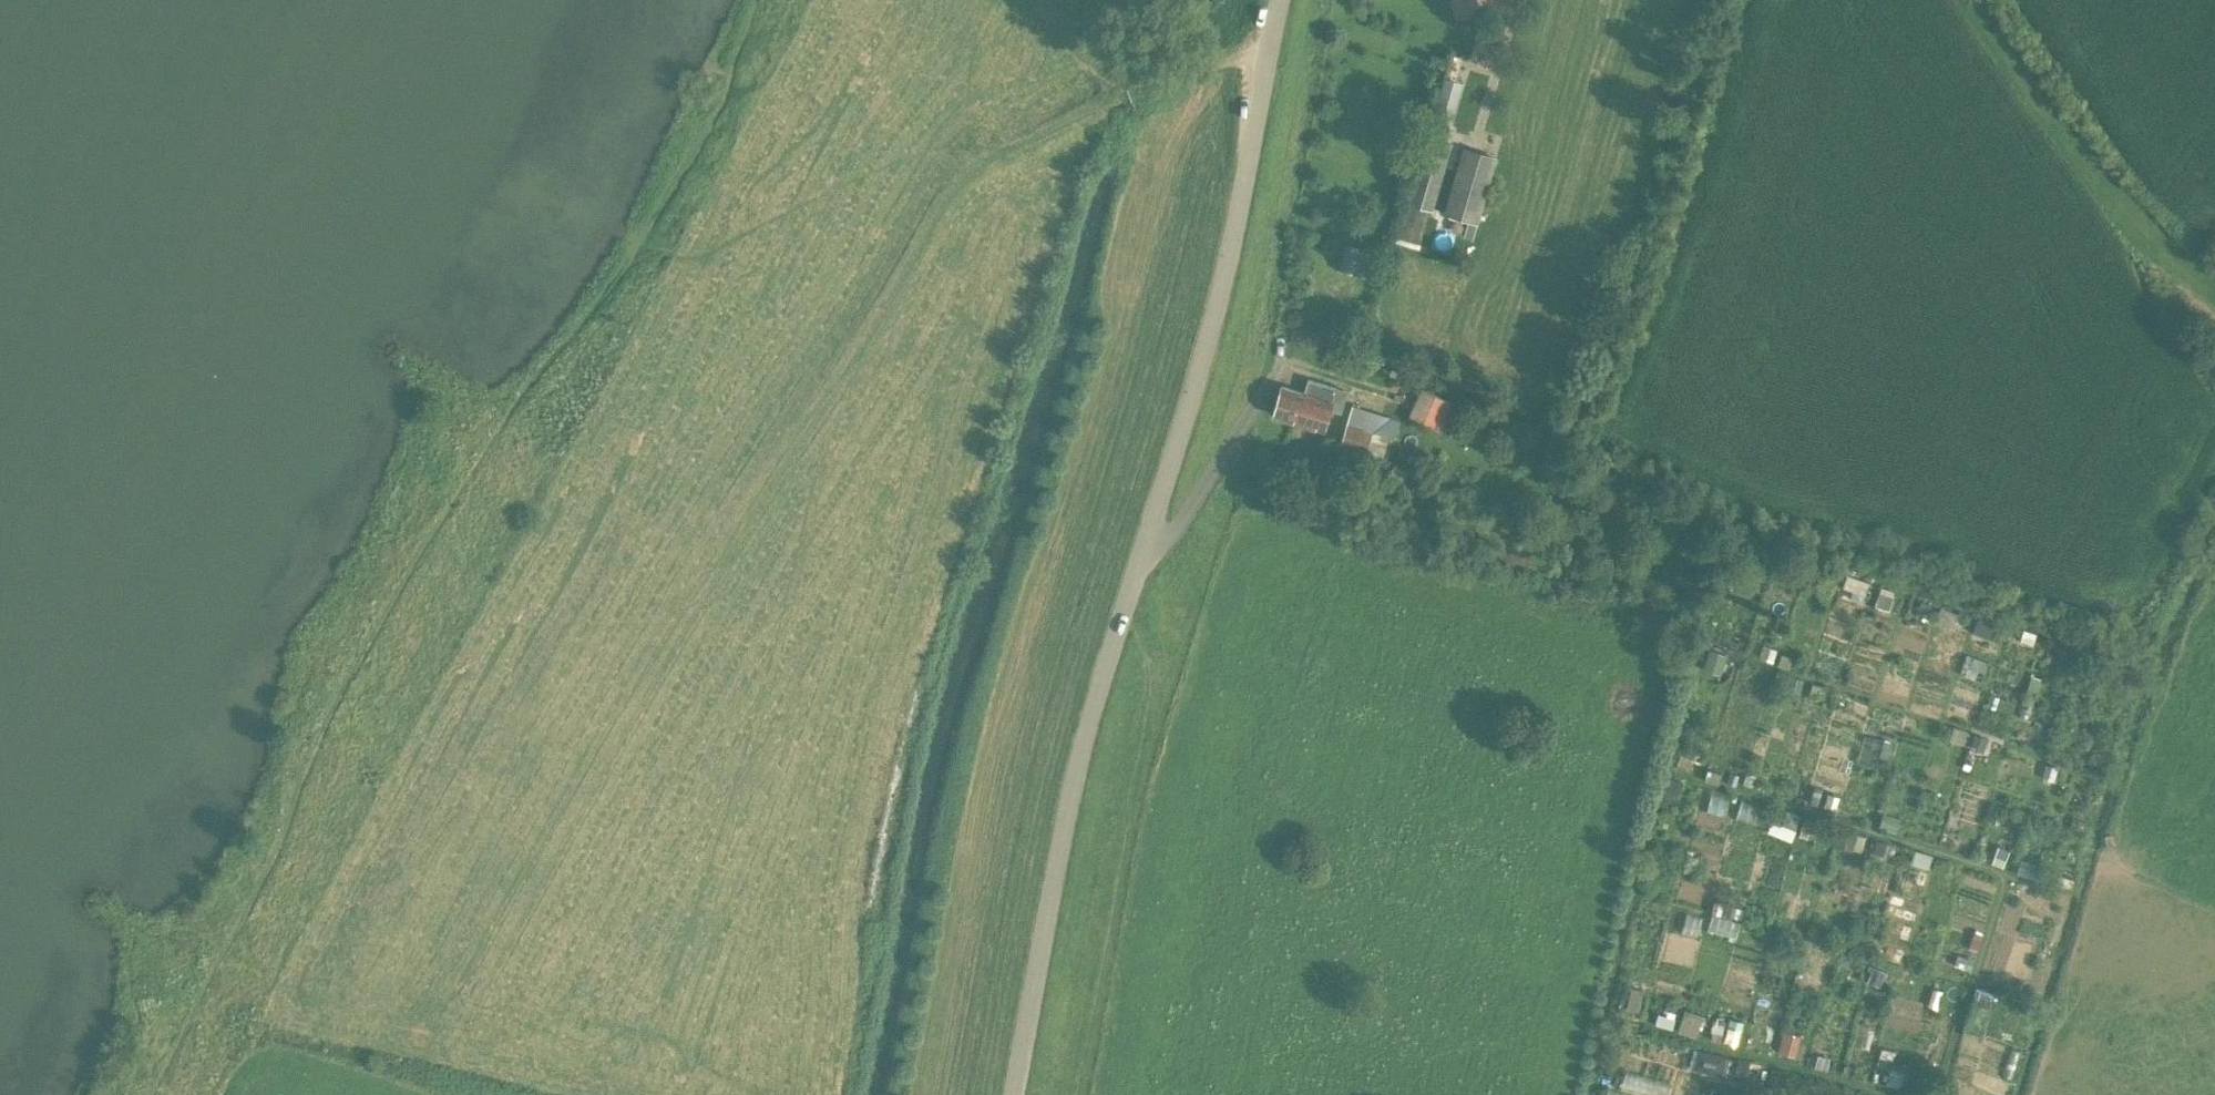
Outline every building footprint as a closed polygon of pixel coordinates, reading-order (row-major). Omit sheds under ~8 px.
[(1428,131),(1441,135),(1448,137),(1452,123),(1464,80),(1444,75),(1428,131)] [(1444,169),(1451,142),(1427,135),(1419,162),(1444,169)] [(1463,145),(1444,212),(1453,215),(1450,225),(1472,232),(1472,234),(1477,236),(1481,223),(1478,222),(1497,155),(1463,145)] [(1345,242),(1342,268),(1369,272),(1373,245),(1345,242)] [(1281,386),(1274,412),(1324,427),(1332,402),(1331,401),(1337,386),(1308,378),(1304,393),(1281,386)] [(1421,387),(1408,415),(1444,431),(1457,403),(1421,387)] [(1352,404),(1340,445),(1382,458),(1389,434),(1386,433),(1391,416),(1352,404)] [(1842,593),(1866,599),(1872,577),(1848,570),(1842,593)] [(1878,604),(1894,606),(1896,586),(1880,585),(1878,604)] [(1975,628),(1991,635),(1997,620),(1981,614),(1975,628)] [(1712,646),(1705,665),(1723,671),(1730,652),(1712,646)] [(1962,673),(1985,678),(1989,657),(1967,652),(1962,673)] [(1880,752),(1890,755),(1895,740),(1868,732),(1860,756),(1877,761),(1880,752)] [(1713,792),(1710,808),(1727,811),(1730,795),(1713,792)] [(1743,798),(1738,816),(1764,822),(1769,805),(1743,798)] [(1786,808),(1784,820),(1773,817),(1770,831),(1795,837),(1801,811),(1786,808)] [(1860,845),(1859,828),(1841,829),(1842,846),(1860,845)] [(1897,888),(1913,893),(1920,868),(1904,863),(1897,888)] [(1715,911),(1710,926),(1737,935),(1742,921),(1715,911)] [(1978,984),(1967,1026),(1986,1031),(1996,989),(1978,984)] [(1680,1028),(1699,1034),(1706,1012),(1687,1006),(1680,1028)] [(1798,1054),(1803,1033),(1785,1028),(1779,1049),(1798,1054)] [(1694,1065),(1725,1075),(1732,1055),(1700,1045),(1694,1065)] [(1623,1084),(1665,1094),(1667,1094),(1671,1080),(1627,1068),(1623,1084)]
